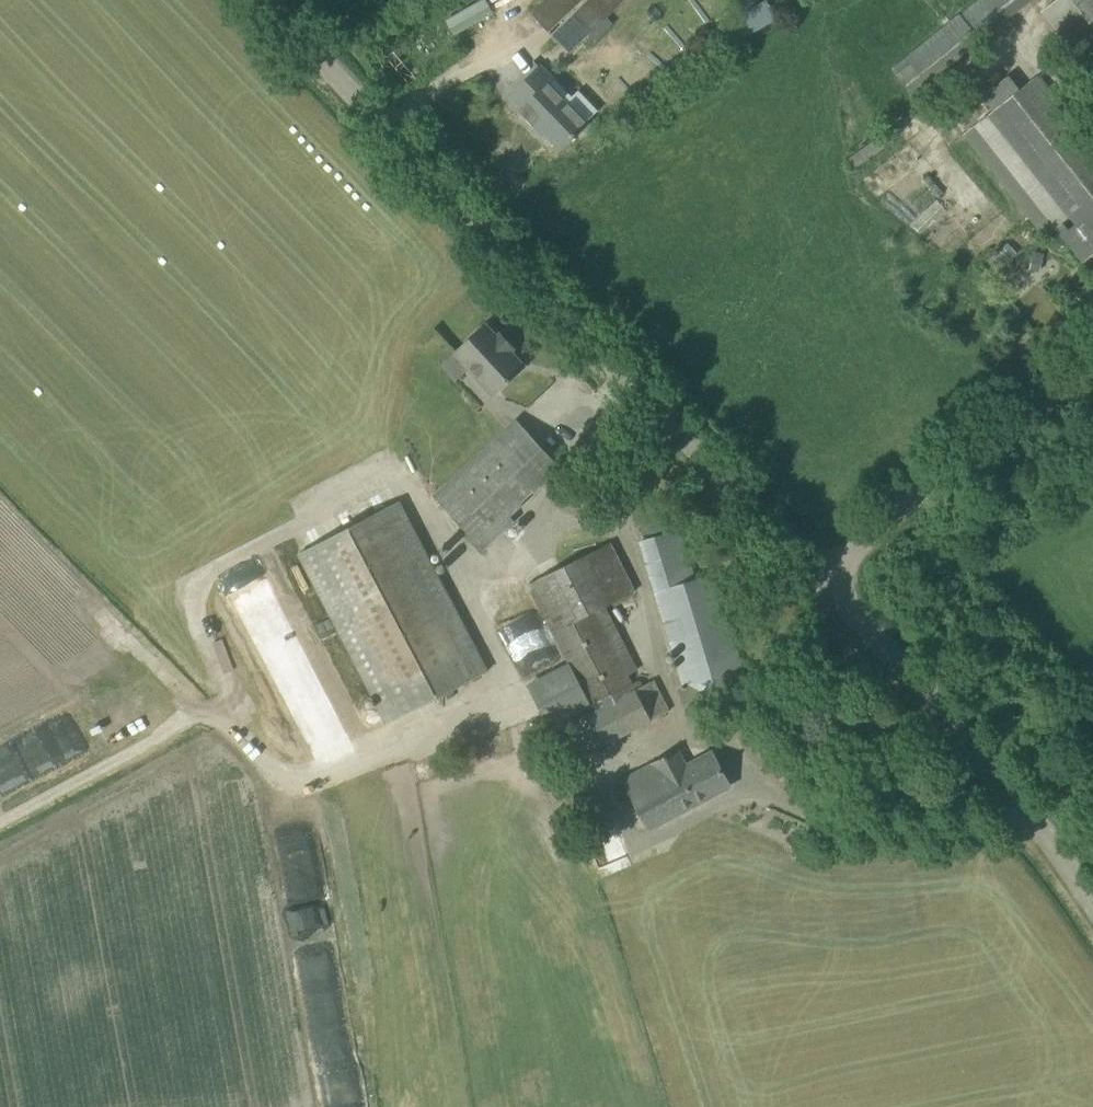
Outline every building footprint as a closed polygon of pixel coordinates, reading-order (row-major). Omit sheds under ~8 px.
[(533,14),(571,53),(618,7),(627,16),(634,8),(626,0),(547,0),(533,14)] [(1043,12),(1092,75),(1092,0),(1058,0),(1043,12)] [(912,95),(966,52),(981,39),(960,13),(892,69),(912,95)] [(556,78),(543,64),(512,94),(523,106),(520,109),(534,123),(536,122),(562,148),(589,121),(588,120),(551,83),(556,78)] [(1037,76),(963,135),(1037,227),(1039,226),(1046,236),(1071,218),(1076,224),(1063,234),(1085,262),(1092,255),(1092,147),(1037,76)] [(485,325),(469,339),(456,352),(470,368),(494,394),(524,366),(510,351),(497,337),(485,325)] [(484,549),(515,521),(509,514),(560,468),(517,421),(435,495),(484,549)] [(390,722),(487,671),(398,501),(301,552),(390,722)] [(689,722),(694,721),(754,702),(714,573),(696,579),(680,528),(638,541),(683,686),(678,688),(689,722)] [(573,721),(641,686),(638,681),(633,683),(629,675),(595,611),(607,606),(635,591),(609,543),(529,584),(580,685),(591,705),(570,716),(573,721)] [(487,597),(507,640),(538,625),(518,583),(487,597)] [(234,603),(254,642),(289,624),(269,585),(234,603)] [(588,752),(669,710),(654,679),(641,686),(573,721),(588,752)] [(688,768),(679,751),(623,780),(649,829),(731,786),(714,755),(688,768)] [(31,788),(20,759),(0,767),(0,800),(31,788)]
